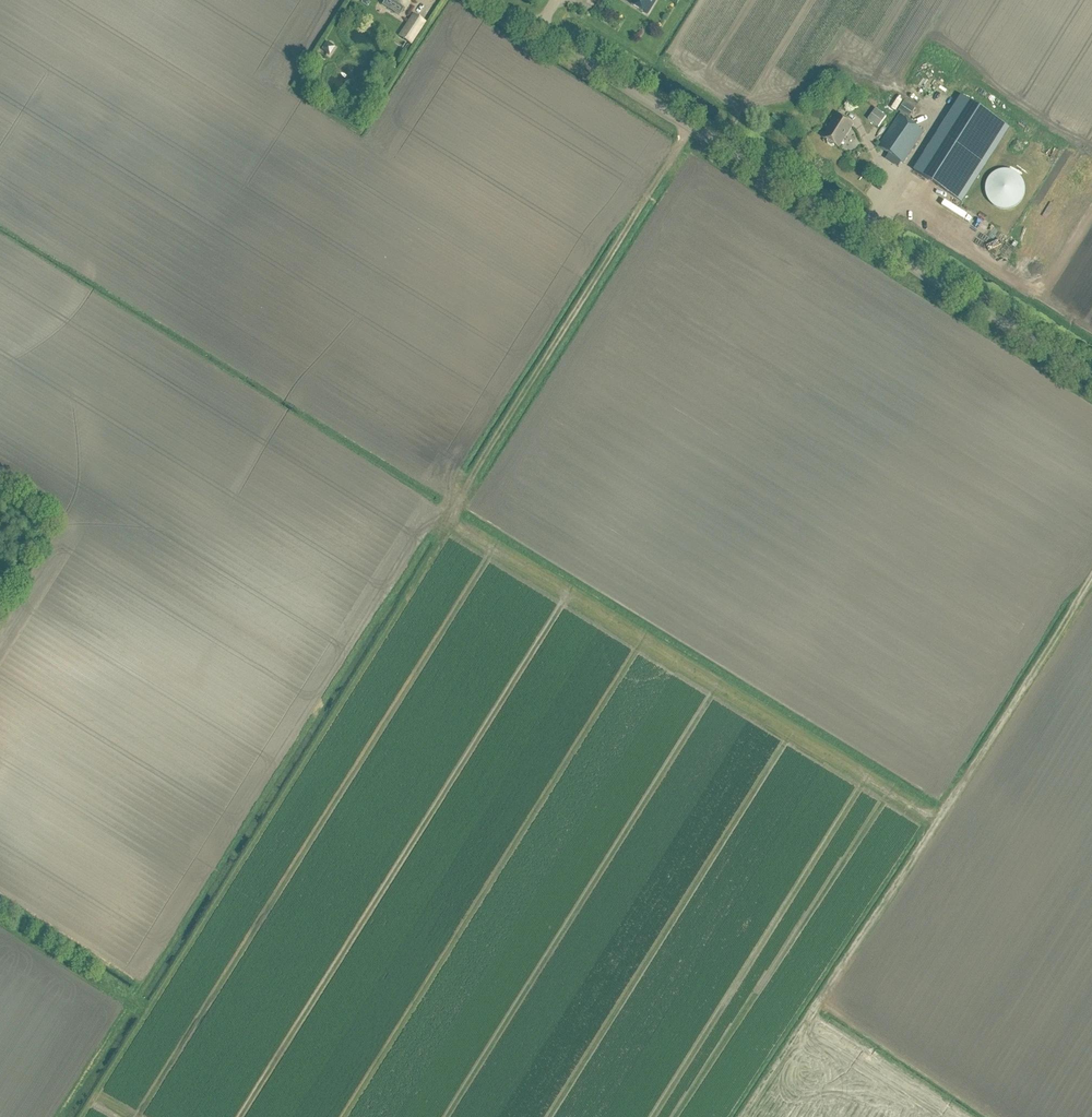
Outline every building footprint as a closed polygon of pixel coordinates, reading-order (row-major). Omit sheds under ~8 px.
[(410,0),(390,0),(404,9),(410,0)] [(657,0),(635,0),(632,6),(648,16),(657,0)] [(411,15),(408,19),(398,37),(409,44),(422,22),(411,15)] [(326,44),(322,51),(329,56),(334,49),(326,44)] [(962,202),(1009,128),(961,98),(914,172),(962,202)] [(909,119),(916,110),(905,103),(898,112),(909,119)] [(886,117),(875,110),(868,120),(878,128),(886,117)] [(839,148),(853,125),(837,115),(822,138),(827,141),(827,142),(827,144),(831,146),(833,146),(834,145),(839,148)] [(903,164),(924,133),(900,117),(879,147),(903,164)] [(987,182),(986,189),(986,195),(989,202),(993,207),(999,210),(1006,211),(1013,210),(1019,206),(1023,202),(1025,196),(1026,189),(1024,183),(1021,178),(1016,174),(1010,171),(1004,171),(997,172),(992,176),(987,182)] [(934,215),(938,208),(923,199),(919,206),(934,215)]
